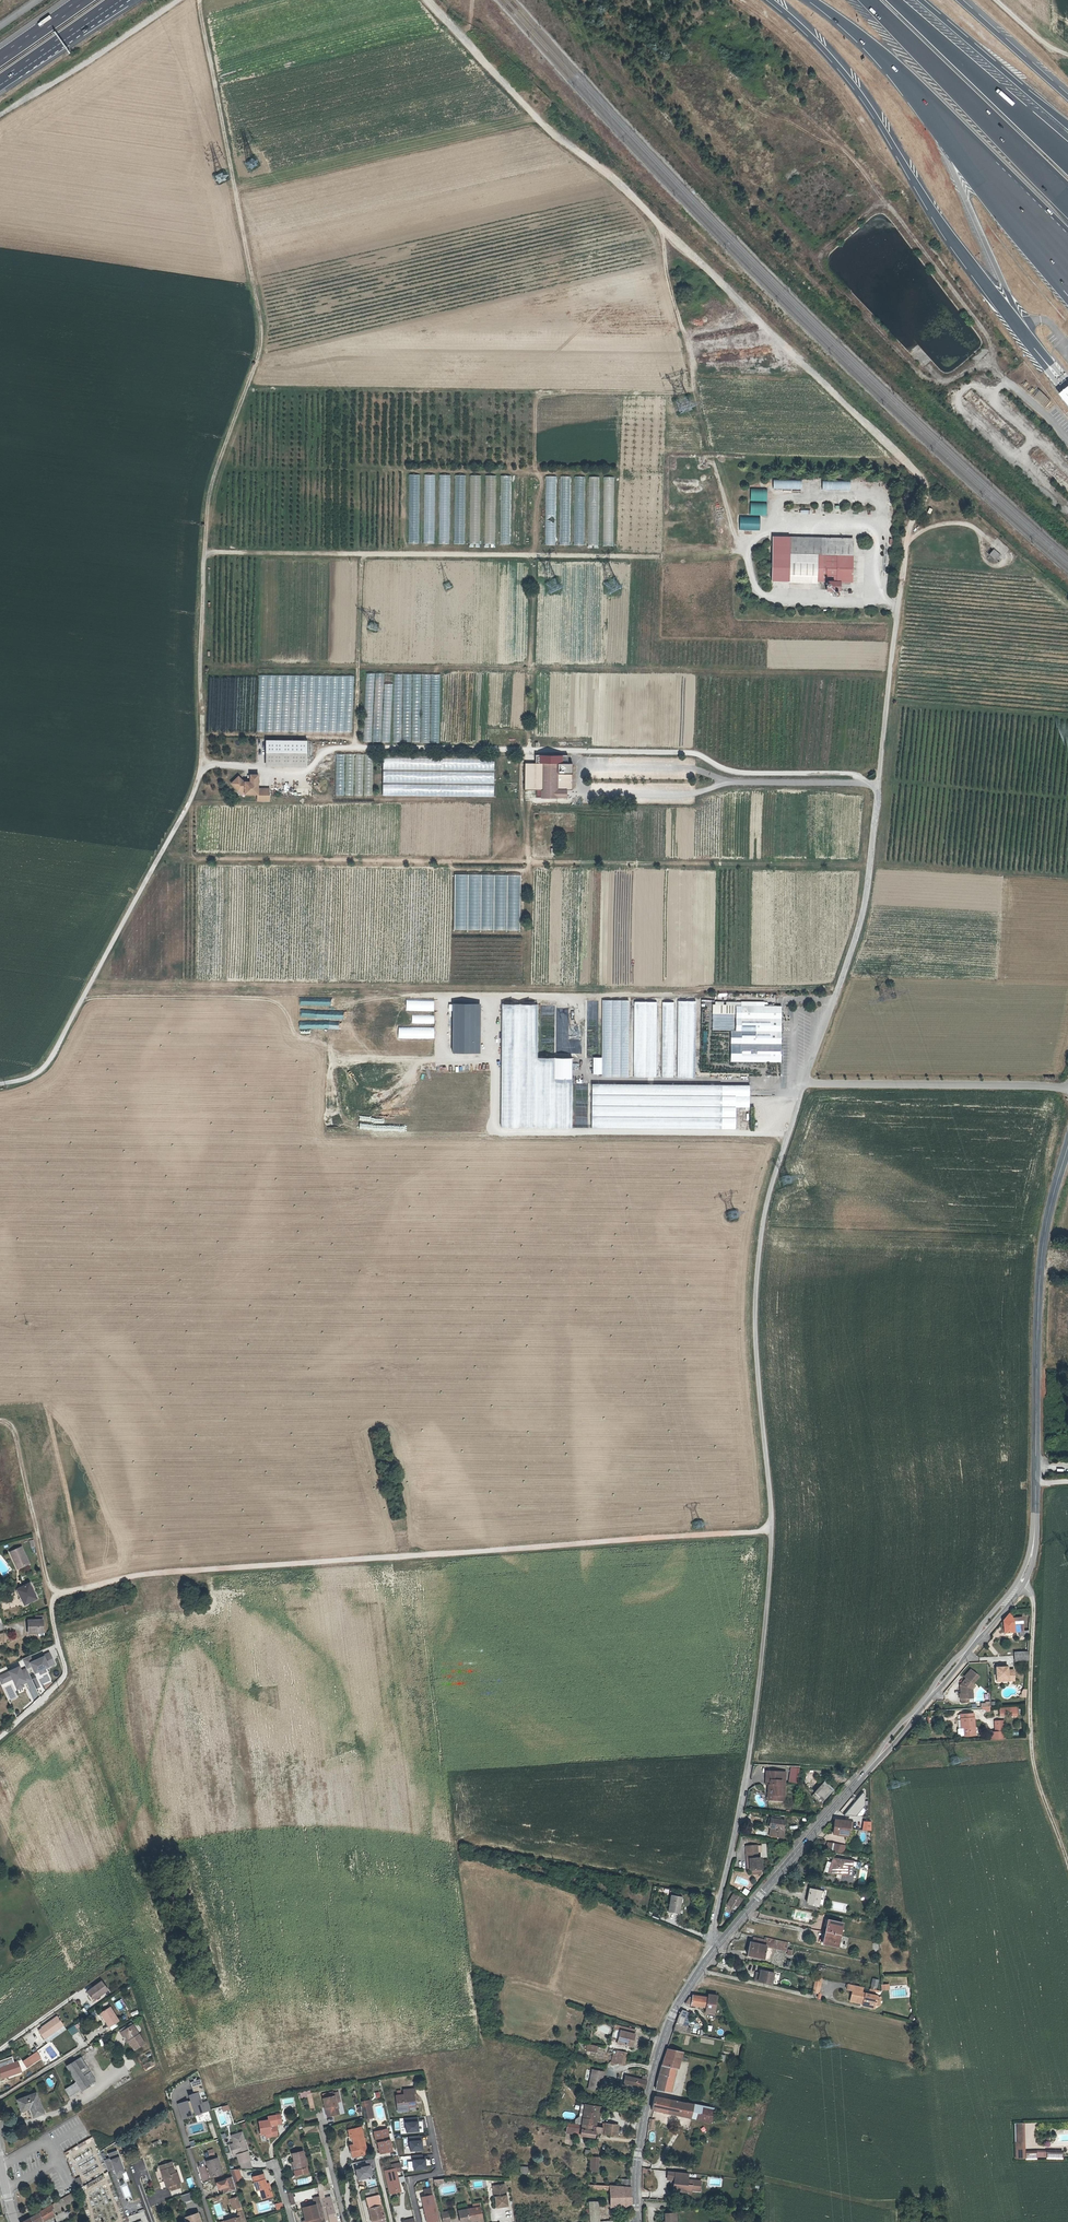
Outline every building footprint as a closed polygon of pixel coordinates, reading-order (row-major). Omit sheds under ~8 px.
[(1056,394),(1067,409),(1067,384),(1056,394)] [(409,474),(408,543),(419,543),(419,474),(409,474)] [(435,543),(435,474),(424,474),(424,543),(435,543)] [(440,475),(439,543),(449,544),(450,475),(440,475)] [(464,523),(465,475),(455,475),(454,543),(464,543),(465,523),(464,523)] [(469,475),(469,544),(480,544),(480,475),(469,475)] [(495,544),(495,475),(484,475),(484,544),(495,544)] [(501,476),(501,544),(510,544),(509,475),(501,476)] [(546,544),(555,545),(555,476),(546,476),(546,544)] [(560,476),(560,545),(569,545),(569,476),(560,476)] [(575,476),(575,497),(584,497),(584,476),(575,476)] [(588,476),(588,545),(598,545),(599,476),(588,476)] [(603,477),(603,545),(613,545),(614,477),(603,477)] [(773,489),(801,489),(801,480),(773,480),(773,489)] [(767,515),(767,488),(750,488),(750,515),(767,515)] [(574,512),(574,545),(584,545),(584,512),(574,512)] [(739,530),(760,530),(760,517),(739,517),(739,530)] [(852,538),(772,538),(772,581),(772,582),(816,582),(826,582),(826,590),(830,590),(829,591),(841,591),(841,582),(851,582),(852,538)] [(994,549),(989,555),(995,559),(997,556),(999,557),(1000,555),(994,549)] [(555,578),(545,583),(550,593),(561,588),(555,578)] [(439,743),(440,674),(365,673),(364,741),(392,742),(439,743)] [(353,676),(258,675),(258,732),(353,732),(353,676)] [(306,739),(267,740),(267,767),(306,767),(306,739)] [(336,754),(336,795),(373,795),(373,754),(336,754)] [(558,764),(567,764),(567,756),(537,756),(537,764),(543,764),(543,790),(537,790),(537,798),(566,798),(566,789),(558,789),(558,764)] [(382,796),(494,796),(493,757),(382,758),(382,796)] [(543,764),(537,764),(526,764),(525,790),(537,790),(543,790),(543,764)] [(572,790),(572,764),(567,764),(558,764),(558,789),(566,789),(572,790)] [(257,784),(257,771),(249,770),(249,777),(243,777),(238,772),(230,780),(241,791),(256,791),(256,798),(268,798),(268,784),(257,784)] [(691,797),(685,801),(688,806),(695,802),(691,797)] [(454,930),(520,930),(520,874),(454,874),(454,930)] [(602,1000),(601,1057),(593,1057),(593,1074),(601,1074),(601,1077),(629,1077),(629,1000),(602,1000)] [(636,1001),(635,1077),(658,1077),(659,1002),(636,1001)] [(663,1002),(662,1077),(674,1077),(675,1002),(663,1002)] [(696,1002),(678,1002),(677,1077),(695,1077),(696,1002)] [(742,1002),(728,1002),(728,1005),(734,1005),(734,1017),(737,1017),(737,1022),(737,1030),(737,1043),(741,1043),(742,1005),(742,1002)] [(480,1005),(453,1004),(453,1053),(480,1053),(480,1005)] [(537,1005),(503,1004),(501,1129),(572,1130),(573,1057),(536,1056),(537,1005)] [(734,1017),(734,1005),(728,1005),(725,1005),(718,1005),(714,1005),(713,1030),(732,1030),(734,1030),(734,1017)] [(777,1018),(777,1005),(742,1005),(741,1043),(782,1044),(782,1018),(777,1018)] [(737,1043),(737,1030),(734,1030),(732,1030),(732,1061),(741,1061),(741,1043),(737,1043)] [(782,1044),(741,1043),(741,1061),(781,1062),(782,1044)] [(737,1088),(591,1087),(591,1128),(737,1129),(737,1107),(737,1088)] [(737,1088),(737,1107),(750,1107),(751,1088),(737,1088)] [(11,1551),(14,1559),(16,1558),(20,1567),(30,1563),(23,1546),(11,1551)] [(22,1594),(20,1595),(24,1604),(37,1598),(30,1583),(19,1588),(22,1594)] [(36,1620),(29,1620),(30,1634),(39,1633),(43,1633),(42,1619),(44,1619),(44,1615),(36,1615),(36,1620)] [(1022,1621),(1011,1622),(1009,1616),(1000,1627),(1001,1636),(1013,1635),(1021,1635),(1021,1639),(1030,1638),(1031,1633),(1023,1633),(1022,1621)] [(31,1655),(23,1659),(27,1667),(31,1666),(34,1672),(38,1670),(41,1675),(47,1672),(45,1668),(56,1664),(50,1651),(32,1659),(31,1655)] [(1030,1654),(1017,1655),(1017,1664),(1030,1663),(1030,1654)] [(0,1674),(0,1680),(1,1683),(11,1679),(16,1690),(24,1687),(23,1683),(31,1680),(26,1668),(23,1670),(21,1665),(0,1674)] [(997,1671),(998,1680),(1004,1679),(1016,1679),(1015,1674),(1009,1674),(1009,1670),(1005,1670),(997,1671)] [(961,1702),(962,1702),(962,1706),(969,1705),(969,1701),(969,1696),(973,1696),(973,1692),(976,1688),(974,1686),(980,1679),(972,1672),(966,1680),(967,1681),(962,1688),(962,1696),(960,1696),(961,1702)] [(32,1679),(35,1688),(40,1686),(37,1677),(32,1679)] [(966,1731),(966,1738),(977,1737),(976,1716),(963,1717),(964,1731),(966,1731)] [(1005,1727),(997,1728),(997,1735),(998,1735),(999,1743),(1004,1742),(1004,1735),(1006,1735),(1005,1727)] [(770,1797),(773,1801),(780,1801),(783,1798),(783,1781),(787,1781),(787,1772),(767,1772),(767,1785),(771,1785),(771,1792),(770,1791),(770,1797)] [(829,1781),(819,1793),(826,1799),(837,1788),(829,1781)] [(774,1827),(773,1834),(785,1837),(786,1829),(785,1828),(786,1821),(774,1818),(772,1827),(774,1827)] [(848,1836),(849,1829),(853,1830),(853,1822),(849,1822),(835,1820),(833,1834),(848,1836)] [(759,1858),(759,1851),(759,1845),(748,1846),(749,1859),(748,1859),(748,1870),(752,1870),(753,1874),(763,1873),(763,1869),(763,1858),(759,1858)] [(833,1871),(843,1873),(843,1874),(850,1876),(852,1867),(857,1868),(857,1869),(863,1870),(864,1864),(862,1864),(854,1862),(838,1860),(837,1863),(835,1863),(833,1871)] [(742,1893),(747,1896),(750,1890),(744,1888),(742,1893)] [(818,1896),(822,1897),(823,1892),(818,1891),(818,1890),(814,1889),(813,1890),(808,1890),(805,1904),(817,1906),(817,1905),(818,1896)] [(735,1894),(728,1905),(734,1909),(736,1905),(739,1907),(744,1899),(735,1894)] [(671,1896),(668,1912),(679,1914),(680,1905),(681,1897),(671,1896)] [(828,1921),(827,1927),(828,1928),(827,1933),(840,1936),(843,1924),(828,1921)] [(826,1938),(824,1938),(823,1945),(837,1948),(840,1936),(827,1933),(826,1938)] [(766,1939),(766,1940),(753,1937),(752,1942),(750,1942),(748,1951),(749,1951),(749,1956),(765,1959),(768,1948),(787,1953),(789,1945),(766,1939)] [(758,1975),(754,1974),(753,1980),(770,1984),(773,1974),(760,1970),(759,1973),(758,1975)] [(813,1993),(819,1994),(822,1978),(817,1977),(813,1993)] [(879,1980),(873,1979),(870,1988),(877,1990),(879,1980)] [(98,1997),(99,1997),(108,1992),(101,1983),(86,1993),(92,2001),(98,1997)] [(848,1991),(850,1992),(853,1993),(852,1998),(851,2003),(864,2006),(864,2005),(876,2008),(876,2007),(878,1999),(878,1998),(863,1995),(864,1990),(849,1986),(848,1991)] [(685,2004),(705,2008),(705,2014),(714,2015),(717,1996),(708,1995),(707,1997),(700,1997),(692,1995),(692,1999),(689,1997),(685,2004)] [(110,2008),(100,2015),(109,2028),(119,2022),(110,2008)] [(677,2022),(676,2025),(674,2032),(689,2035),(690,2029),(683,2027),(684,2026),(683,2025),(685,2017),(686,2013),(682,2011),(679,2015),(677,2022)] [(63,2026),(58,2019),(52,2023),(51,2021),(41,2028),(42,2029),(38,2032),(44,2040),(63,2026)] [(67,2029),(72,2036),(79,2031),(74,2024),(67,2029)] [(636,2034),(637,2030),(617,2024),(616,2028),(636,2034)] [(126,2036),(130,2042),(136,2050),(145,2045),(133,2026),(121,2034),(124,2038),(126,2036)] [(631,2044),(633,2040),(634,2040),(636,2034),(616,2028),(614,2036),(621,2038),(620,2041),(631,2044)] [(42,2047),(51,2061),(60,2054),(51,2041),(42,2047)] [(590,2044),(588,2051),(598,2053),(600,2046),(590,2044)] [(657,2091),(668,2092),(673,2068),(678,2069),(683,2052),(668,2049),(659,2078),(657,2091)] [(26,2068),(41,2058),(37,2051),(22,2061),(26,2068)] [(625,2058),(628,2059),(629,2057),(626,2056),(626,2053),(620,2051),(619,2054),(617,2063),(624,2065),(625,2058)] [(0,2061),(0,2071),(2,2078),(18,2072),(12,2057),(0,2061)] [(142,2063),(145,2069),(153,2066),(151,2060),(142,2063)] [(83,2063),(78,2066),(84,2076),(88,2073),(83,2063)] [(83,2096),(92,2091),(86,2081),(92,2078),(88,2073),(84,2076),(78,2066),(69,2072),(78,2087),(67,2094),(71,2101),(82,2095),(83,2096)] [(594,2069),(590,2088),(602,2091),(606,2072),(594,2069)] [(647,2082),(628,2077),(626,2083),(645,2088),(647,2082)] [(97,2087),(92,2078),(86,2081),(92,2091),(97,2087)] [(407,2109),(416,2108),(414,2094),(416,2094),(416,2089),(407,2090),(407,2095),(404,2095),(396,2096),(398,2108),(407,2107),(407,2109)] [(298,2092),(299,2098),(308,2097),(310,2110),(314,2109),(312,2090),(298,2092)] [(199,2091),(187,2095),(194,2114),(210,2109),(207,2101),(203,2102),(199,2091)] [(323,2098),(325,2108),(327,2107),(329,2116),(339,2114),(338,2109),(336,2103),(338,2102),(341,2102),(338,2092),(333,2093),(334,2096),(323,2098)] [(38,2093),(18,2100),(21,2113),(30,2110),(34,2119),(46,2115),(38,2093)] [(687,2102),(686,2103),(656,2096),(653,2110),(691,2118),(694,2104),(687,2102)] [(187,2100),(177,2104),(183,2119),(192,2115),(187,2100)] [(362,2103),(363,2106),(368,2104),(372,2119),(375,2118),(370,2101),(362,2103)] [(368,2104),(363,2106),(366,2120),(372,2119),(368,2104)] [(596,2126),(597,2118),(599,2106),(586,2104),(583,2124),(596,2126)] [(282,2115),(273,2116),(274,2124),(283,2123),(282,2115)] [(261,2134),(266,2133),(271,2132),(271,2136),(278,2135),(277,2126),(271,2127),(270,2119),(260,2121),(261,2134)] [(212,2123),(209,2124),(213,2138),(217,2136),(212,2123)] [(582,2132),(581,2134),(581,2135),(595,2137),(596,2132),(602,2133),(603,2126),(596,2126),(583,2124),(583,2126),(567,2124),(566,2133),(579,2134),(580,2132),(582,2132)] [(606,2124),(605,2134),(618,2136),(618,2128),(618,2125),(606,2124)] [(349,2128),(353,2142),(356,2155),(368,2152),(362,2125),(349,2128)] [(379,2143),(378,2144),(381,2155),(393,2152),(388,2130),(377,2132),(379,2143)] [(236,2143),(234,2143),(237,2154),(236,2154),(239,2163),(240,2162),(249,2160),(250,2159),(247,2150),(246,2150),(243,2140),(245,2140),(242,2131),(233,2134),(236,2143)] [(1024,2148),(1024,2143),(1017,2143),(1016,2143),(1017,2159),(1026,2158),(1026,2148),(1024,2148)] [(110,2158),(111,2160),(119,2156),(117,2150),(108,2154),(110,2158)] [(295,2161),(298,2170),(307,2168),(303,2151),(292,2153),(294,2161),(295,2161)] [(119,2156),(111,2160),(114,2169),(117,2176),(118,2179),(124,2177),(123,2173),(126,2172),(119,2156)] [(111,2160),(110,2158),(104,2160),(108,2171),(114,2169),(111,2160)] [(353,2162),(357,2180),(373,2176),(371,2168),(376,2167),(374,2158),(353,2162)] [(216,2159),(206,2162),(211,2177),(221,2174),(216,2159)] [(160,2166),(162,2171),(174,2167),(172,2162),(160,2166)] [(385,2171),(390,2192),(399,2190),(397,2179),(399,2179),(397,2172),(397,2169),(403,2167),(402,2164),(392,2166),(393,2170),(385,2171)] [(175,2173),(174,2167),(162,2171),(165,2181),(167,2180),(171,2191),(180,2188),(179,2184),(181,2183),(178,2172),(175,2173)] [(233,2182),(239,2180),(240,2177),(238,2169),(229,2169),(232,2178),(233,2182)] [(689,2174),(669,2171),(668,2179),(677,2181),(677,2184),(675,2183),(674,2188),(678,2189),(681,2191),(689,2192),(692,2190),(700,2191),(701,2182),(688,2180),(689,2174)] [(256,2190),(259,2189),(261,2189),(263,2194),(271,2192),(270,2186),(266,2187),(265,2184),(264,2180),(263,2174),(259,2175),(252,2177),(256,2190)] [(297,2179),(298,2185),(313,2181),(311,2176),(297,2179)] [(232,2178),(220,2181),(225,2194),(236,2191),(233,2182),(232,2178)] [(399,2190),(390,2192),(391,2194),(402,2192),(399,2179),(397,2179),(399,2190)] [(611,2206),(616,2206),(616,2202),(624,2202),(624,2206),(631,2206),(631,2187),(594,2184),(594,2188),(611,2189),(611,2206)] [(497,2198),(495,2198),(496,2208),(508,2207),(505,2185),(495,2186),(497,2198)] [(427,2197),(432,2195),(431,2189),(424,2190),(425,2197),(427,2197)] [(193,2192),(182,2196),(184,2202),(195,2199),(193,2192)] [(367,2198),(373,2221),(385,2221),(378,2195),(367,2198)] [(432,2195),(427,2197),(425,2197),(422,2198),(427,2221),(437,2221),(432,2195)] [(238,2197),(230,2200),(233,2209),(241,2207),(238,2197)] [(333,2200),(321,2203),(325,2220),(331,2218),(332,2221),(338,2221),(333,2200)] [(590,2211),(599,2210),(598,2201),(589,2202),(590,2211)] [(314,2214),(318,2213),(319,2219),(321,2218),(324,2217),(320,2203),(316,2204),(316,2205),(303,2208),(306,2221),(303,2221),(316,2221),(314,2214)] [(23,2221),(37,2221),(43,2219),(45,2221),(56,2215),(53,2210),(55,2208),(53,2205),(23,2221)] [(459,2210),(461,2221),(470,2221),(478,2221),(483,2221),(480,2206),(459,2210)] [(599,2210),(590,2211),(591,2221),(599,2221),(600,2221),(599,2210)] [(243,2211),(238,2213),(237,2216),(238,2218),(235,2219),(235,2218),(224,2221),(246,2221),(243,2211)] [(316,2221),(322,2221),(321,2218),(319,2219),(318,2213),(314,2214),(316,2221)] [(198,2214),(185,2217),(186,2221),(201,2221),(198,2214)]
